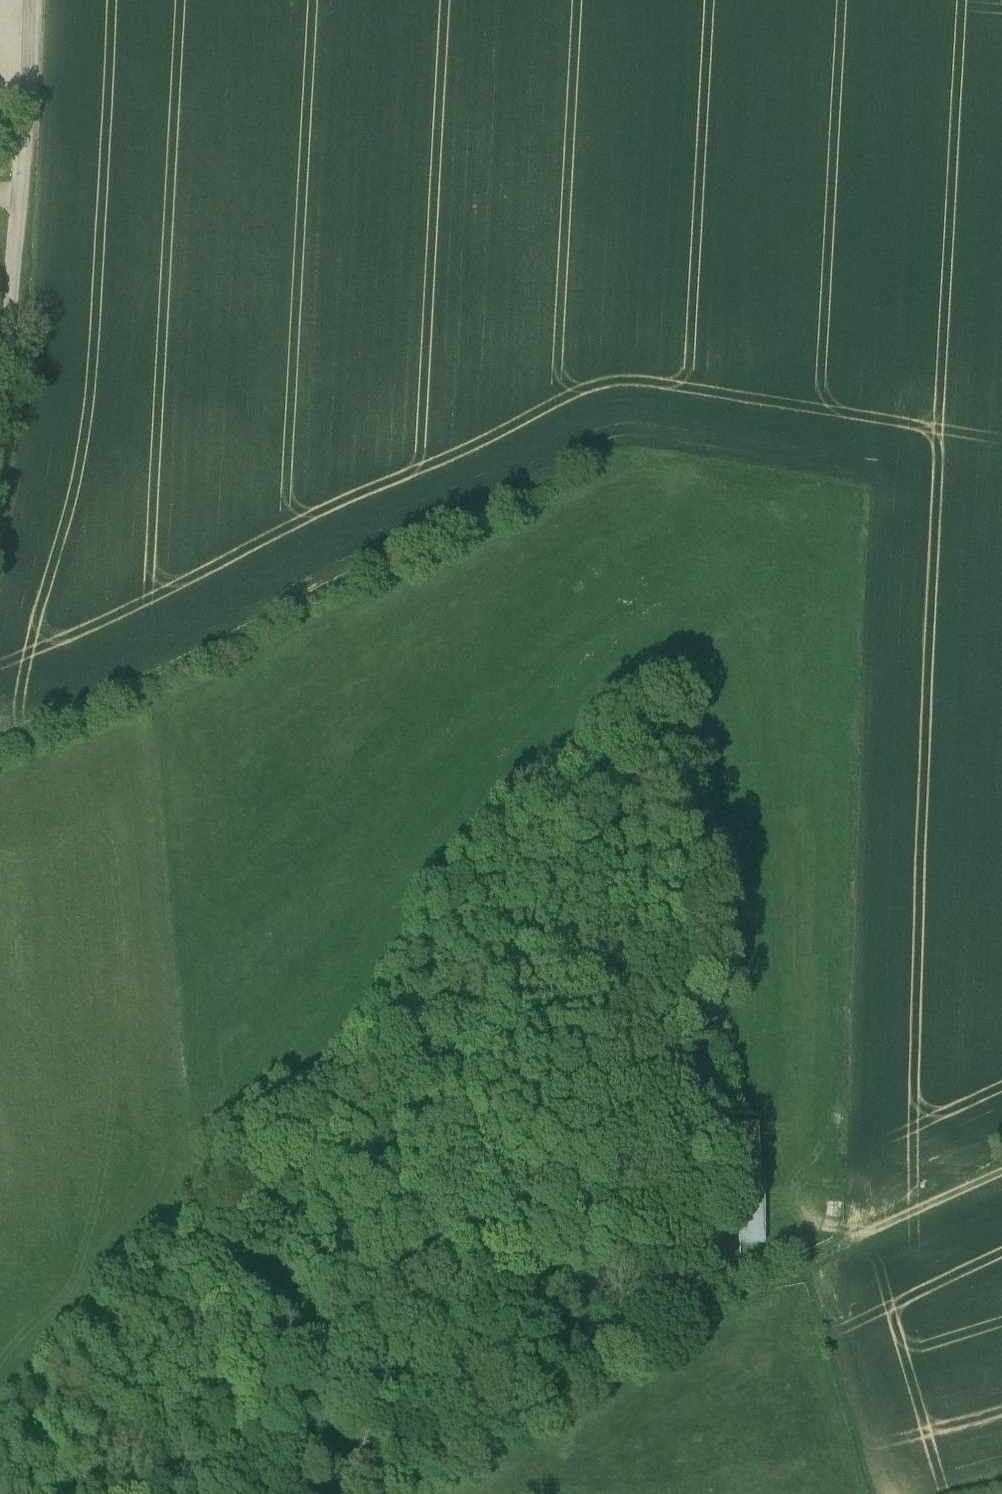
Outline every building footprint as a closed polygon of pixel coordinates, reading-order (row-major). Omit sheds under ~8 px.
[(767,1245),(765,1124),(740,1124),(742,1246),(767,1245)]
